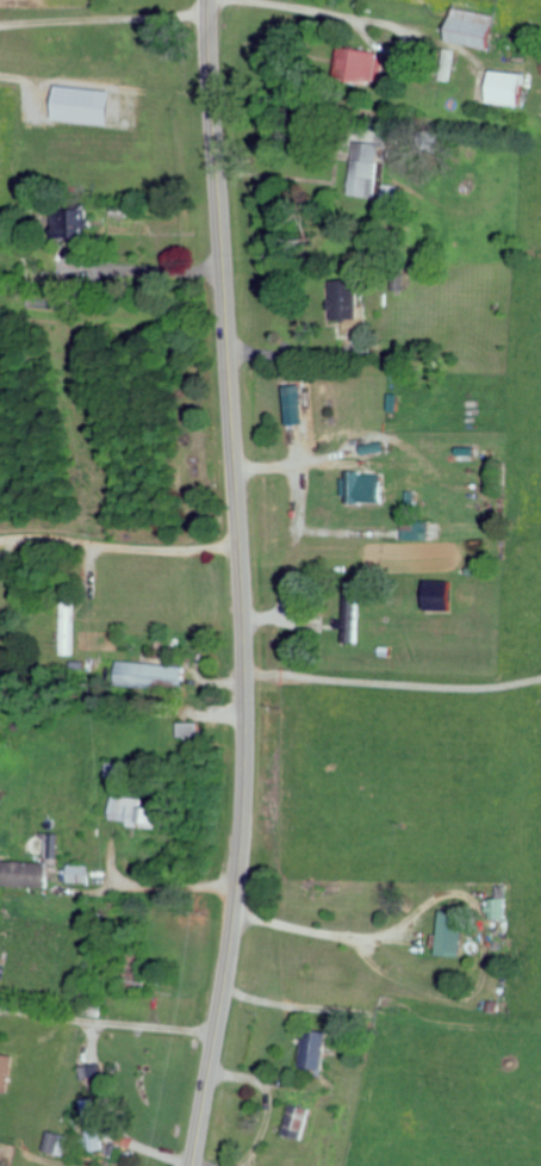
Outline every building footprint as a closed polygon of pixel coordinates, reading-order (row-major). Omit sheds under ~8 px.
[(454,42),(496,47),(500,13),(458,8),(454,42)] [(388,55),(358,46),(350,71),(380,80),(388,55)] [(531,73),(500,69),(495,100),(526,105),(531,73)] [(65,83),(61,118),(118,126),(122,91),(65,83)] [(382,196),(384,161),(357,160),(356,194),(382,196)] [(335,280),(337,319),(364,318),(362,279),(335,280)] [(309,423),(307,385),(290,385),(292,424),(309,423)] [(390,501),(389,472),(350,472),(350,502),(390,501)] [(433,519),(408,518),(407,538),(433,539),(433,519)] [(454,588),(440,588),(440,581),(433,581),(432,609),(453,610),(454,588)] [(192,665),(126,661),(125,683),(191,687),(192,665)] [(173,807),(156,805),(157,798),(127,794),(124,819),(141,821),(141,825),(170,829),(173,807)] [(7,860),(6,884),(60,886),(61,862),(7,860)] [(101,864),(80,864),(80,882),(102,882),(101,864)] [(510,919),(511,898),(495,897),(494,918),(510,919)] [(442,954),(466,956),(470,912),(448,909),(442,954)] [(307,1066),(330,1069),(336,1032),(313,1029),(307,1066)] [(24,1056),(1,1051),(0,1055),(0,1089),(17,1092),(24,1056)] [(92,1150),(106,1149),(103,1121),(109,1120),(107,1107),(98,1109),(97,1098),(86,1099),(92,1150)] [(308,1139),(316,1109),(293,1104),(286,1133),(308,1139)] [(48,1149),(71,1155),(76,1136),(53,1130),(48,1149)]
